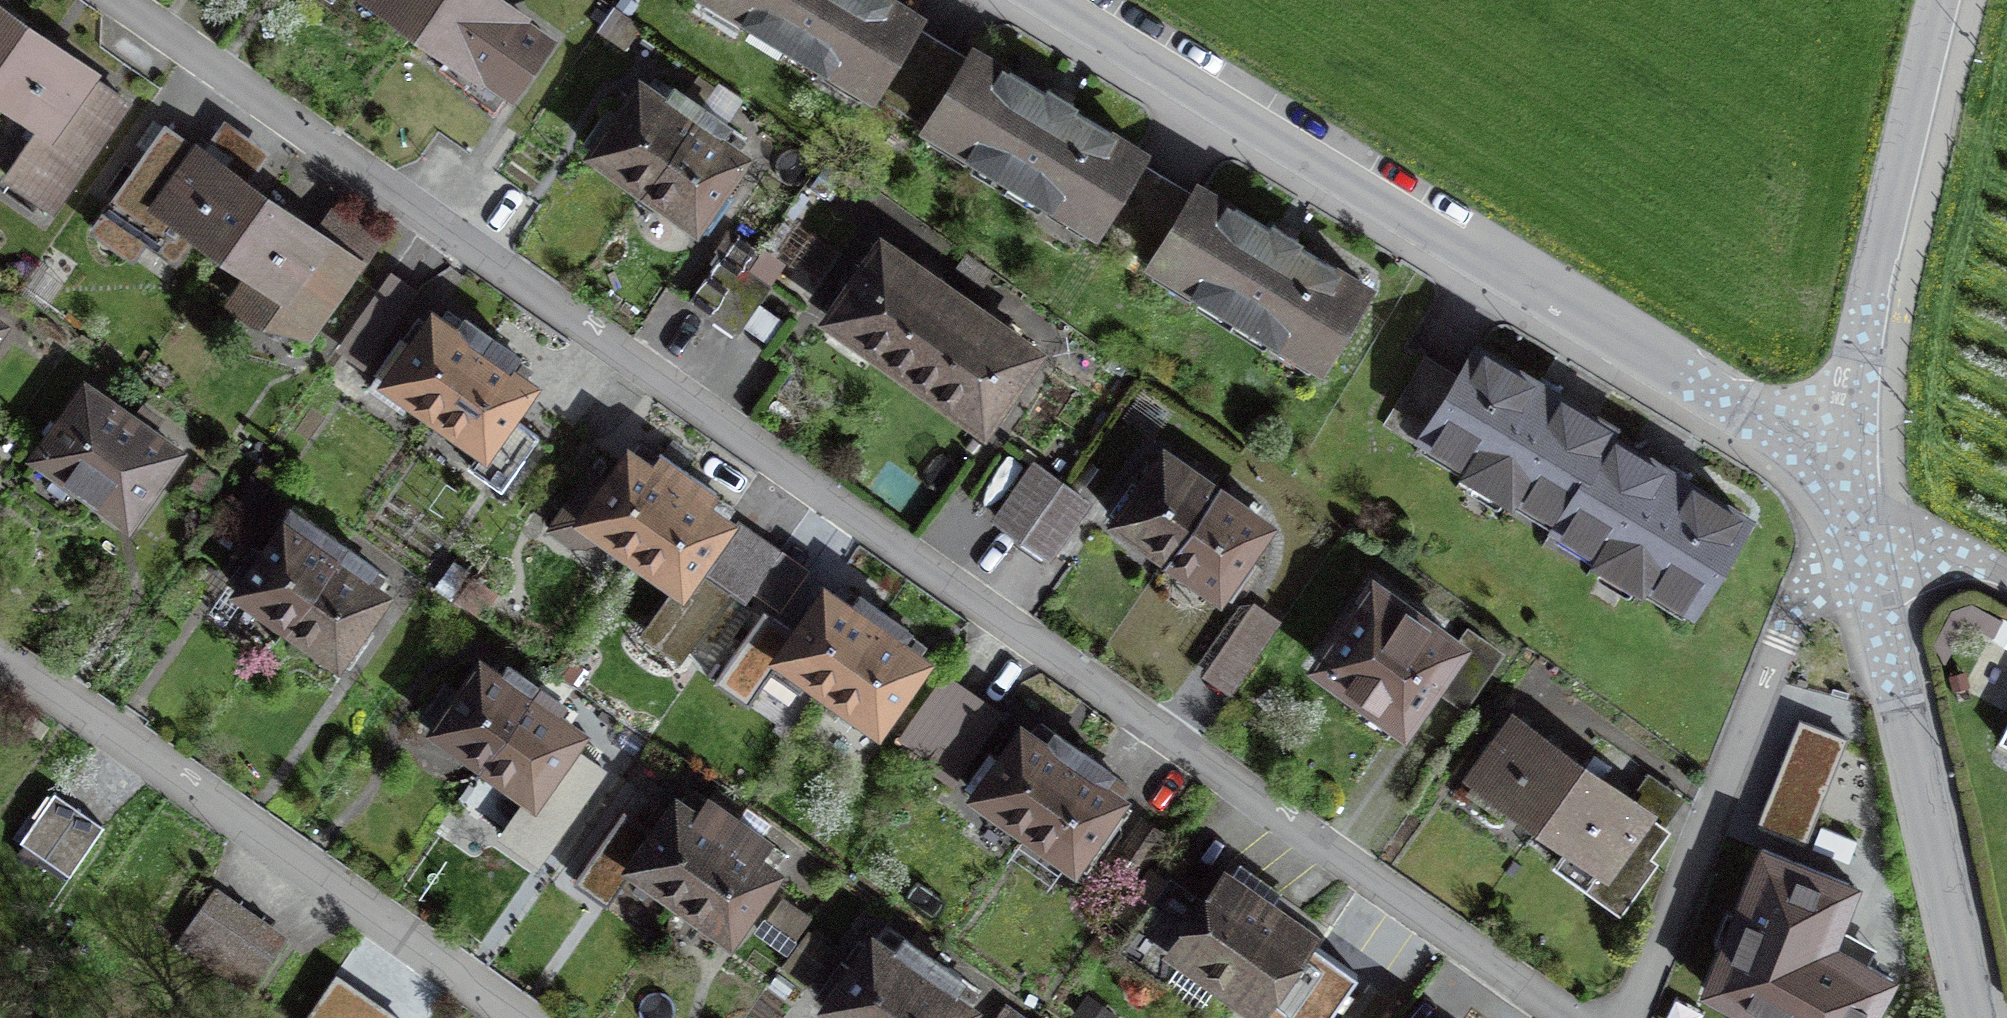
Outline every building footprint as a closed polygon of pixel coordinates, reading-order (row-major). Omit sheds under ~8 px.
[(4,2),(1,0),(0,0),(0,97),(29,117),(0,158),(0,160),(54,198),(130,92),(63,44),(4,2)] [(505,0),(369,0),(508,95),(527,68),(552,32),(505,0)] [(1128,169),(1140,148),(1060,102),(973,51),(965,65),(906,30),(917,11),(898,0),(695,0),(1322,366),(1370,286),(1278,232),(1203,189),(1192,206),(1128,169)] [(760,155),(632,67),(605,106),(578,145),(706,233),(732,195),(760,155)] [(170,212),(263,276),(250,319),(308,335),(357,265),(306,228),(208,157),(165,126),(91,231),(130,264),(170,212)] [(902,374),(961,289),(870,226),(811,311),(902,374)] [(770,287),(744,270),(757,251),(732,234),(686,305),(701,315),(725,331),(737,338),(770,287)] [(409,291),(387,277),(354,329),(377,343),(409,291)] [(961,289),(902,374),(980,428),(1039,342),(961,289)] [(379,378),(484,449),(474,464),(511,489),(542,443),(506,419),(529,384),(518,377),(509,371),(521,353),(468,318),(458,334),(443,324),(444,323),(434,316),(413,347),(404,341),(379,378)] [(1679,463),(1550,383),(1447,319),(1382,423),(1691,615),(1756,511),(1679,463)] [(178,453),(148,432),(157,419),(141,408),(132,420),(85,388),(36,458),(128,523),(178,453)] [(651,446),(640,438),(605,486),(591,476),(552,530),(582,552),(600,527),(678,583),(647,626),(682,651),(725,590),(694,567),(737,508),(725,500),(651,446)] [(1131,476),(1106,511),(1234,598),(1256,566),(1279,532),(1151,446),(1131,476)] [(1087,509),(1024,464),(986,517),(1002,529),(1034,552),(1049,562),(1087,509)] [(289,622),(343,546),(295,513),(280,534),(265,557),(252,548),(229,581),(289,622)] [(343,546),(289,622),(349,664),(372,632),(366,627),(360,623),(380,594),(362,581),(372,566),(343,546)] [(1473,642),(1367,572),(1303,667),(1409,737),(1473,642)] [(832,685),(888,608),(839,573),(783,650),(832,685)] [(888,608),(832,685),(881,719),(936,641),(888,608)] [(1279,632),(1248,609),(1204,666),(1235,690),(1279,632)] [(445,683),(421,716),(485,761),(538,687),(510,666),(505,673),(501,679),(482,666),(461,695),(445,683)] [(965,762),(998,715),(984,705),(959,687),(942,676),(908,723),(965,762)] [(485,761),(530,792),(501,835),(538,863),(604,769),(569,743),(576,732),(553,714),(557,709),(561,703),(538,687),(485,761)] [(1540,823),(1580,763),(1506,713),(1465,772),(1540,823)] [(1024,830),(1070,765),(1081,748),(1033,715),(1000,762),(989,754),(965,789),(1024,830)] [(1580,763),(1540,823),(1598,862),(1583,884),(1619,908),(1651,860),(1642,854),(1663,823),(1580,763)] [(1070,765),(1024,830),(1081,869),(1126,804),(1070,765)] [(55,791),(21,841),(70,876),(105,826),(55,791)] [(737,820),(708,799),(696,816),(678,804),(658,833),(624,809),(612,826),(573,882),(608,906),(636,866),(682,899),(737,820)] [(768,841),(737,820),(682,899),(713,921),(730,932),(751,901),(773,870),(756,858),(768,841)] [(1772,851),(1706,992),(1761,1017),(1874,1017),(1889,985),(1828,956),(1858,892),(1772,851)] [(1308,933),(1202,856),(1140,942),(1246,1017),(1308,933)] [(201,958),(234,910),(210,893),(177,941),(201,958)] [(234,910),(201,958),(250,992),(283,944),(234,910)] [(849,1017),(851,1017),(891,1017),(933,958),(905,938),(893,954),(874,941),(864,956),(853,970),(841,962),(818,995),(830,1003),(849,1017)] [(933,958),(891,1017),(962,1017),(969,1008),(950,994),(962,978),(933,958)]
